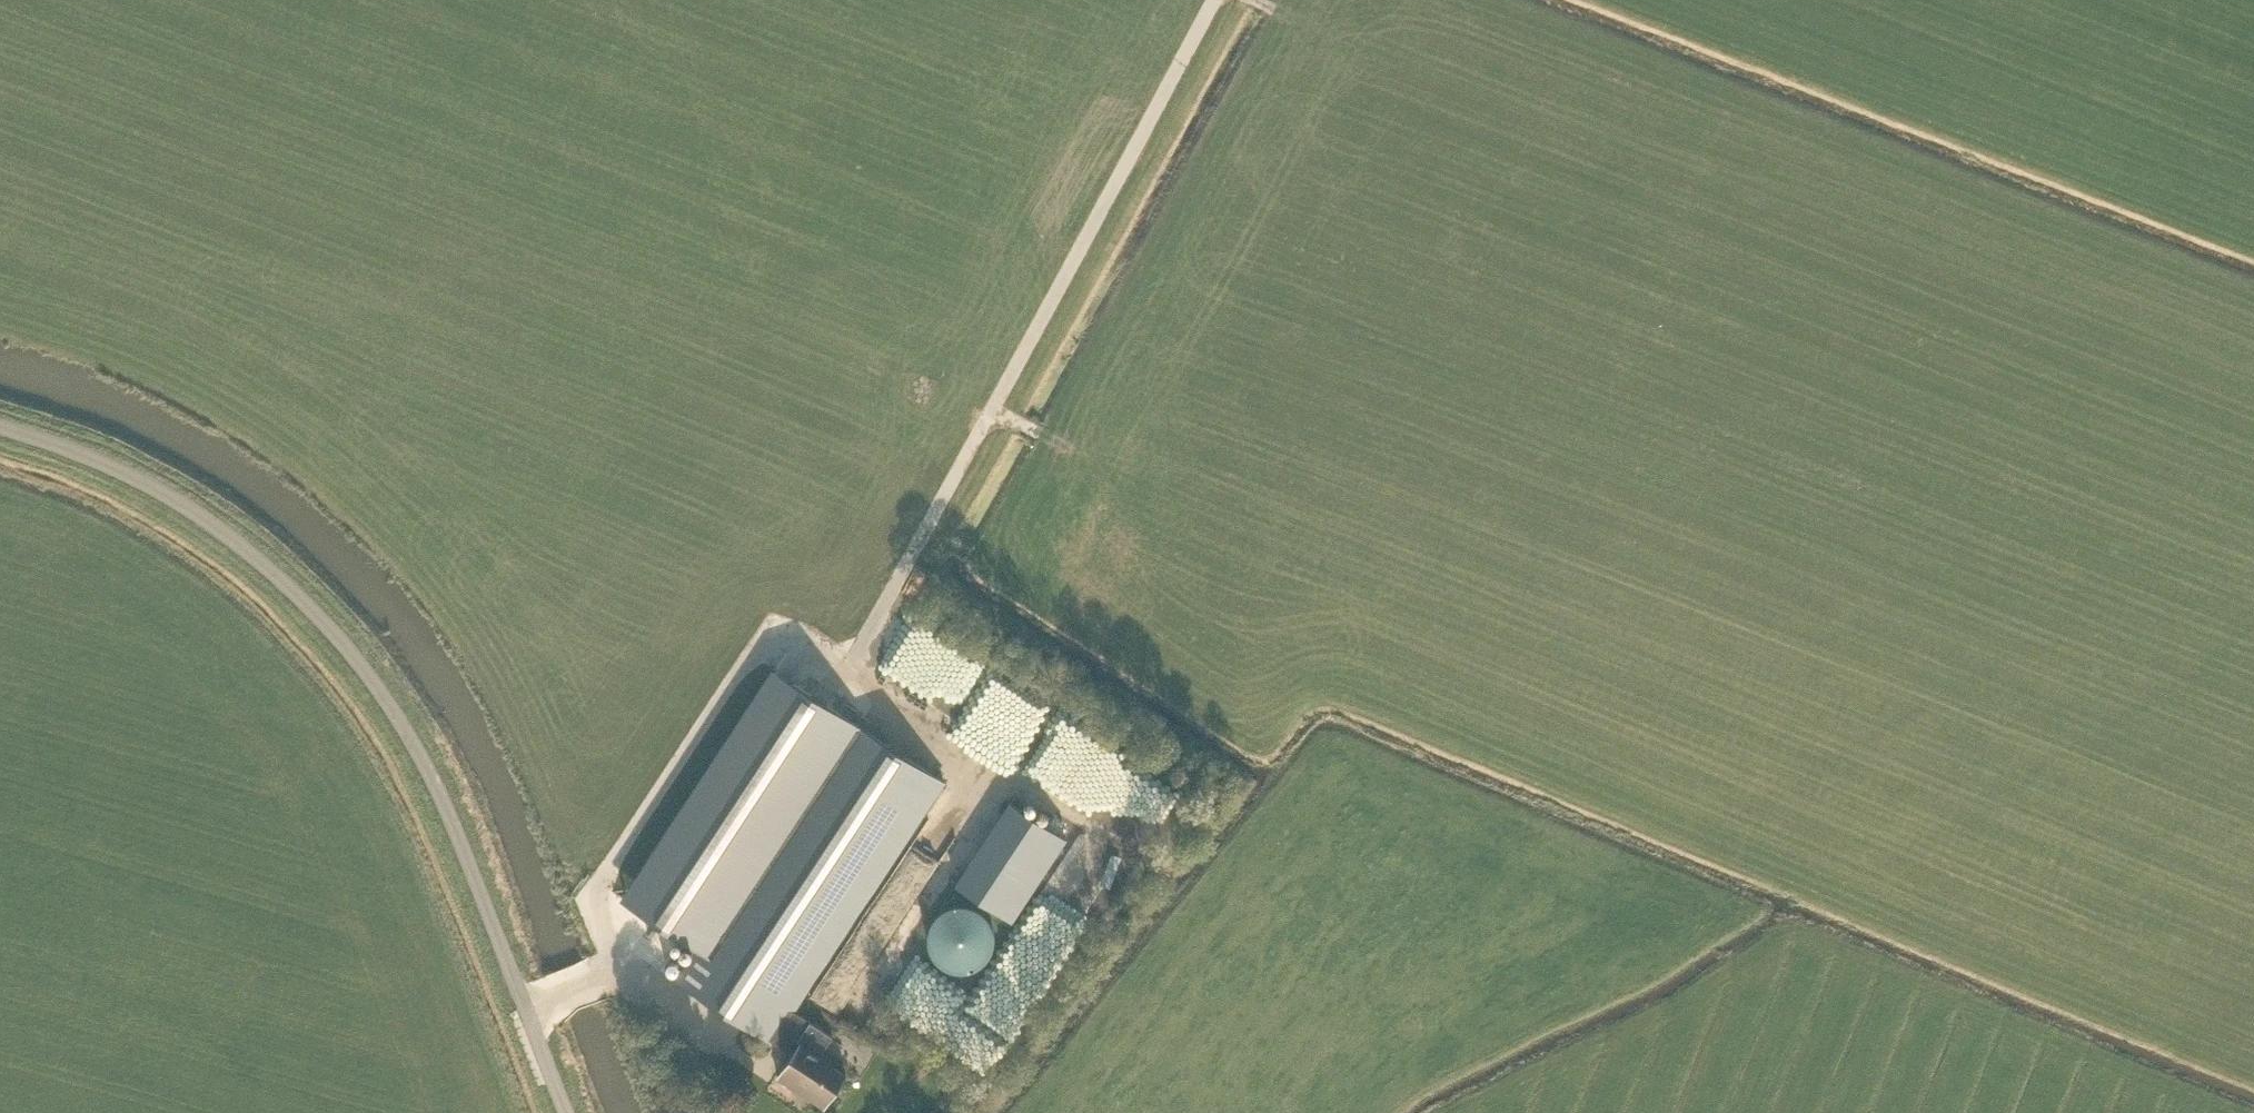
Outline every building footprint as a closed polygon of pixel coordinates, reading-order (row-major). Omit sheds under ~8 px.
[(794,1010),(944,781),(775,669),(624,899),(699,948),(677,981),(772,1043),(774,1039),(794,1052),(783,1069),(795,1077),(797,1075),(815,1087),(810,1093),(827,1104),(847,1074),(832,1065),(835,1060),(801,1038),(811,1022),(794,1010)] [(1012,921),(1066,838),(1010,802),(956,884),(1012,921)] [(986,959),(989,956),(991,953),(992,951),(993,948),(994,945),(995,942),(995,938),(995,935),(995,931),(994,929),(993,927),(992,924),(990,919),(988,917),(986,914),(983,911),(981,909),(978,908),(976,906),(974,906),(969,904),(965,903),(960,903),(958,904),(953,904),(951,905),(949,906),(947,907),(944,909),(941,911),(939,912),(937,914),(936,915),(934,917),(933,919),(931,922),(930,927),(929,930),(928,933),(928,936),(928,939),(928,941),(928,944),(929,946),(930,949),(932,954),(934,957),(935,958),(937,961),(939,963),(941,964),(944,966),(947,968),(949,969),(951,969),(955,970),(958,971),(960,971),(965,971),(970,970),(972,969),(976,967),(978,966),(982,963),(985,961),(986,959)] [(653,937),(657,931),(653,929),(649,935),(653,937)]
